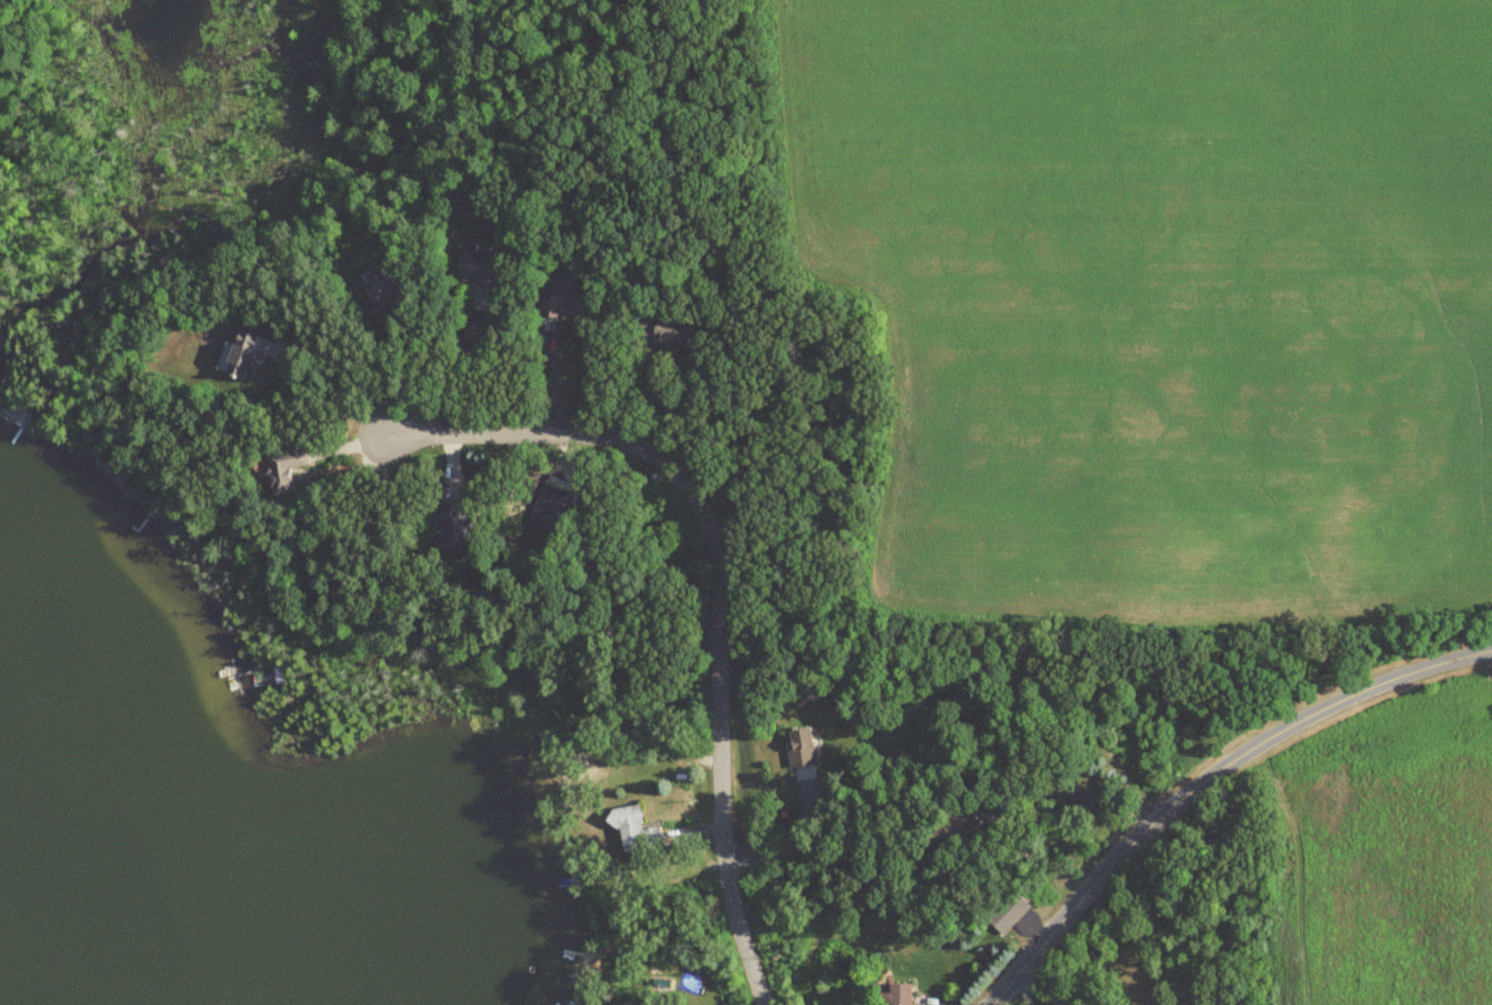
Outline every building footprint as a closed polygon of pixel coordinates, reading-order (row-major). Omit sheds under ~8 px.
[(396,299),(407,293),(390,266),(366,280),(388,315),(401,307),(396,299)] [(699,326),(644,316),(640,340),(694,350),(699,326)] [(267,338),(244,330),(229,373),(252,381),(267,338)] [(302,493),(299,468),(312,467),(309,445),(268,449),(273,496),(302,493)] [(820,766),(817,727),(795,729),(797,750),(791,750),(792,768),(820,766)] [(624,826),(628,853),(668,847),(665,826),(648,828),(644,805),(613,810),(616,828),(624,826)] [(1016,931),(1016,898),(995,898),(995,931),(1016,931)] [(896,984),(896,994),(890,996),(890,1002),(895,1002),(896,1004),(925,1004),(916,1004),(916,984),(896,984)]
